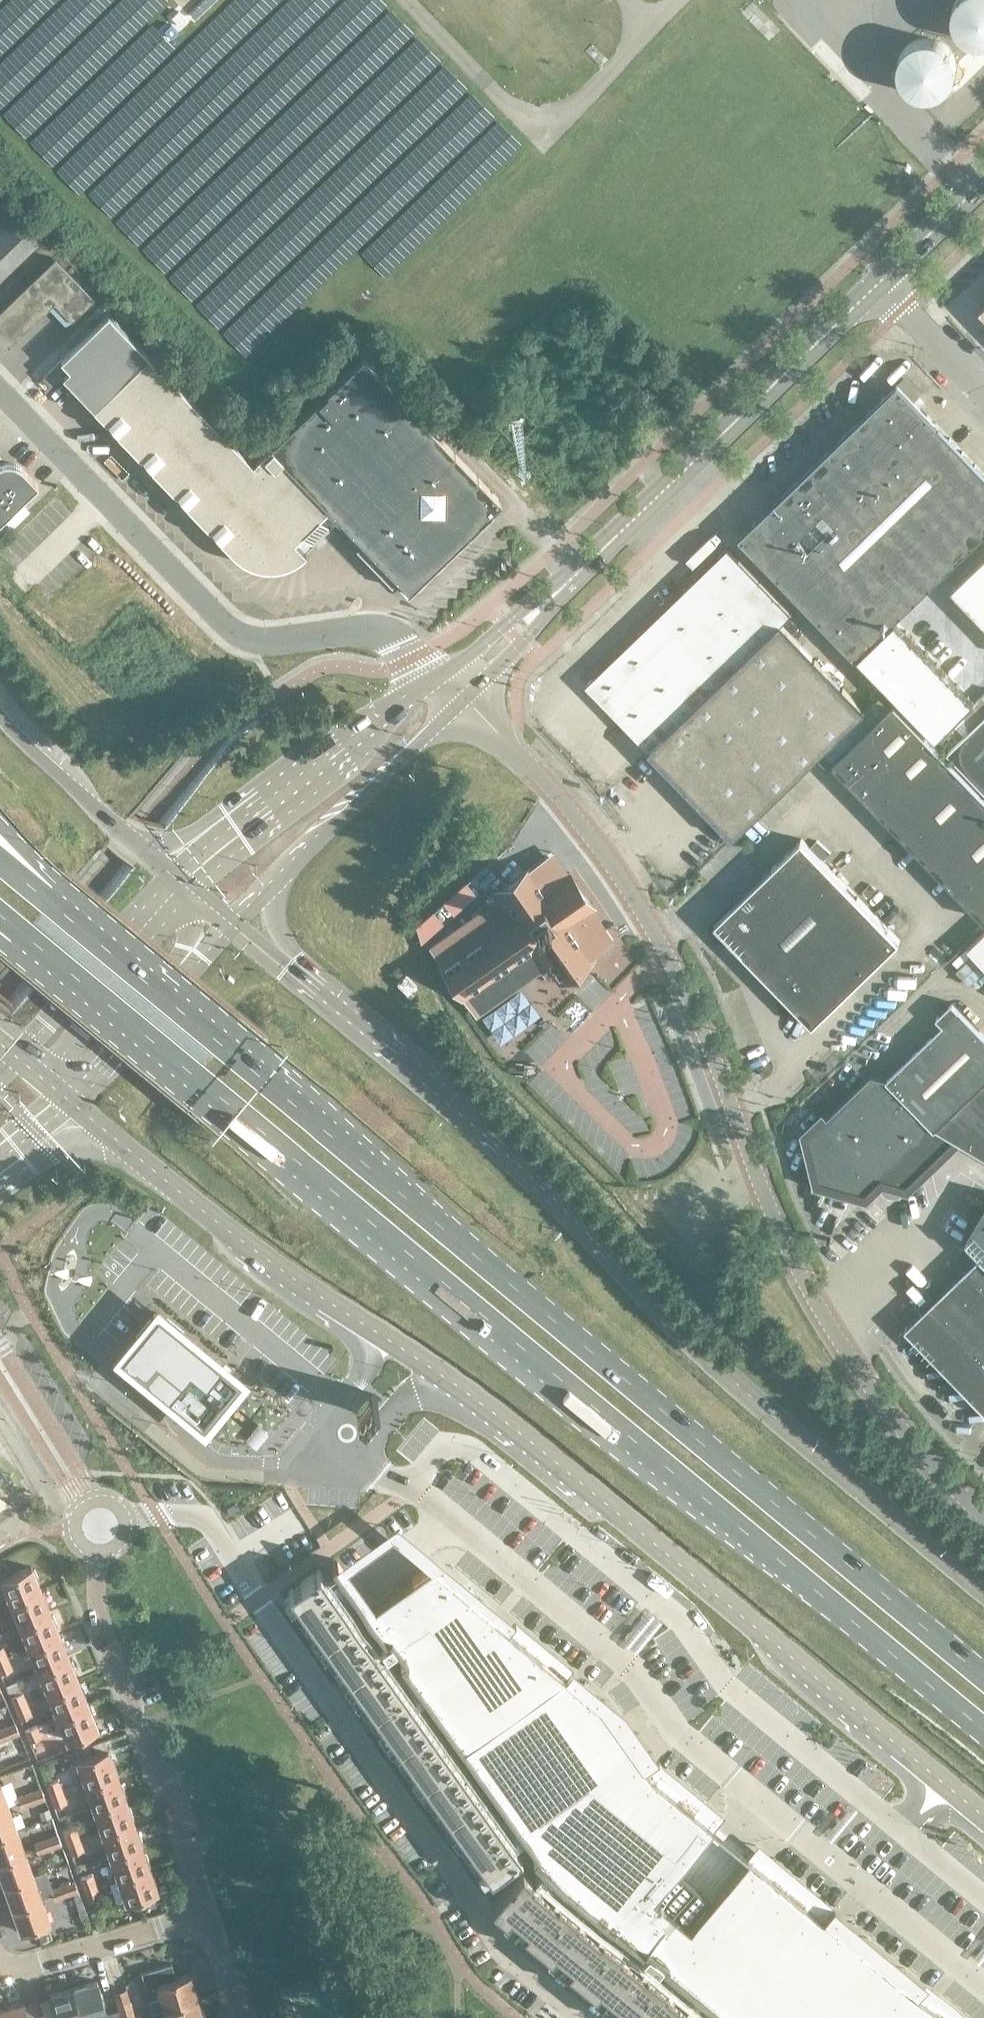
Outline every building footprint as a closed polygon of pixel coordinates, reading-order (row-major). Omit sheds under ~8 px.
[(967,42),(973,48),(980,52),(983,52),(983,3),(975,6),(968,11),(964,18),(962,27),(963,35),(967,42)] [(903,85),(907,93),(913,100),(922,104),(931,105),(940,103),(948,98),(953,91),(957,82),(957,73),(954,64),(948,57),(940,52),(932,50),(923,51),(915,54),(908,60),(904,67),(902,76),(903,85)] [(12,214),(0,201),(0,278),(39,240),(13,213),(12,214)] [(94,297),(56,257),(0,311),(0,336),(9,345),(56,300),(72,317),(94,297)] [(342,517),(272,446),(255,463),(148,353),(108,313),(59,360),(60,360),(68,368),(61,374),(92,407),(234,553),(239,557),(243,560),(245,561),(251,564),(255,566),(259,567),(261,567),(266,568),(268,568),(273,568),(275,568),(277,567),(281,567),(284,566),(288,565),(292,563),(296,561),(298,560),(301,557),(305,554),(308,551),(307,551),(342,517)] [(272,446),(342,517),(411,589),(503,499),(364,357),(272,446)] [(49,385),(61,374),(68,368),(60,360),(42,377),(49,385)] [(856,657),(880,633),(983,533),(983,473),(897,383),(739,536),(856,657)] [(38,485),(20,467),(18,465),(17,465),(15,464),(13,463),(12,463),(9,462),(6,462),(3,463),(1,464),(0,464),(0,521),(38,485)] [(824,749),(861,714),(864,711),(781,624),(792,614),(728,548),(586,685),(734,837),(824,749)] [(983,589),(983,555),(949,588),(967,606),(983,589)] [(967,606),(983,624),(983,589),(967,606)] [(873,674),(912,636),(897,620),(857,658),(873,674)] [(928,652),(912,636),(873,674),(889,690),(928,652)] [(904,707),(944,669),(928,652),(889,690),(904,707)] [(960,685),(944,669),(904,707),(920,723),(960,685)] [(975,701),(960,685),(920,723),(936,739),(975,701)] [(936,741),(983,790),(983,695),(936,741)] [(824,749),(836,761),(983,917),(983,796),(894,704),(872,726),(861,714),(824,749)] [(813,1025),(900,940),(802,838),(723,914),(726,918),(723,921),(734,932),(728,938),(813,1025)] [(499,896),(429,945),(440,961),(439,962),(463,996),(502,969),(508,978),(519,970),(524,978),(546,962),(558,979),(591,955),(591,954),(613,938),(591,906),(592,905),(568,872),(544,888),(529,866),(495,890),(499,896)] [(968,948),(983,965),(983,932),(968,948)] [(396,983),(408,995),(417,986),(405,974),(396,983)] [(953,1138),(983,1108),(983,1035),(951,1001),(936,1017),(943,1024),(887,1078),(872,1074),(809,1135),(820,1180),(865,1193),(883,1176),(906,1183),(953,1138)] [(953,1138),(983,1156),(983,1108),(953,1138)] [(42,1191),(71,1179),(67,1170),(39,1182),(42,1191)] [(965,1239),(981,1255),(905,1328),(983,1409),(983,1206),(965,1239)] [(137,1370),(134,1374),(198,1426),(201,1423),(204,1425),(235,1387),(236,1387),(241,1381),(235,1376),(234,1376),(158,1313),(126,1351),(120,1357),(125,1361),(123,1364),(130,1371),(133,1367),(137,1370)] [(366,1610),(385,1637),(390,1633),(404,1653),(399,1657),(536,1849),(532,1854),(624,1930),(642,1945),(645,1941),(664,1957),(661,1961),(730,2017),(945,2017),(749,1856),(713,1826),(651,1775),(635,1752),(625,1739),(616,1726),(601,1704),(542,1656),(432,1564),(430,1565),(374,1604),(370,1607),(366,1610)] [(11,1602),(41,1590),(31,1567),(2,1579),(11,1602)] [(319,1569),(288,1590),(490,1875),(521,1853),(319,1569)] [(21,1625),(50,1613),(41,1590),(11,1602),(21,1625)] [(30,1648),(60,1636),(50,1613),(21,1625),(30,1648)] [(39,1671),(69,1659),(60,1636),(30,1648),(39,1671)] [(9,1656),(4,1645),(0,1646),(0,1660),(9,1656)] [(0,1660),(0,1674),(14,1668),(9,1656),(0,1660)] [(49,1694),(78,1681),(69,1659),(39,1671),(49,1694)] [(58,1716),(88,1704),(78,1681),(49,1694),(58,1716)] [(14,1708),(28,1702),(23,1690),(9,1696),(14,1708)] [(28,1702),(14,1708),(19,1719),(33,1713),(28,1702)] [(88,1704),(58,1716),(68,1740),(97,1728),(88,1704)] [(17,1728),(15,1722),(0,1728),(0,1735),(17,1728)] [(24,1730),(29,1742),(43,1736),(38,1724),(24,1730)] [(0,1735),(0,1742),(20,1734),(17,1728),(0,1735)] [(86,1784),(116,1773),(108,1749),(77,1760),(86,1784)] [(116,1773),(86,1784),(94,1807),(124,1797),(116,1773)] [(50,1797),(64,1792),(59,1778),(45,1783),(50,1797)] [(8,1806),(0,1783),(0,1809),(8,1806)] [(20,1802),(43,1793),(40,1787),(17,1795),(20,1802)] [(64,1792),(50,1797),(53,1807),(68,1802),(64,1792)] [(43,1793),(20,1802),(22,1807),(45,1799),(43,1793)] [(124,1797),(94,1807),(102,1831),(133,1820),(124,1797)] [(0,1809),(0,1835),(16,1829),(8,1806),(0,1809)] [(52,1816),(48,1808),(39,1811),(42,1819),(52,1816)] [(133,1820),(102,1831),(110,1854),(141,1843),(133,1820)] [(67,1843),(81,1838),(76,1825),(62,1830),(67,1843)] [(25,1852),(16,1829),(0,1835),(0,1861),(25,1852)] [(36,1848),(60,1839),(57,1833),(34,1841),(36,1848)] [(81,1838),(67,1843),(71,1854),(85,1849),(81,1838)] [(60,1839),(36,1848),(38,1853),(62,1845),(60,1839)] [(141,1843),(110,1854),(118,1877),(149,1866),(141,1843)] [(0,1861),(0,1871),(5,1885),(33,1875),(25,1852),(0,1861)] [(149,1866),(118,1877),(127,1901),(157,1890),(149,1866)] [(692,2008),(691,2010),(665,1988),(666,1987),(647,1971),(646,1973),(621,1951),(622,1950),(603,1934),(601,1936),(576,1915),(577,1913),(558,1897),(557,1899),(532,1878),(533,1876),(523,1868),(492,1905),(506,1916),(509,1912),(528,1927),(524,1931),(550,1953),(554,1949),(572,1964),(569,1968),(595,1990),(598,1986),(616,2001),(613,2005),(629,2017),(704,2017),(692,2008)] [(83,1889),(98,1884),(94,1872),(79,1878),(83,1889)] [(33,1875),(5,1885),(13,1908),(41,1898),(33,1875)] [(53,1894),(76,1885),(74,1879),(50,1887),(53,1894)] [(102,1896),(98,1884),(83,1889),(87,1901),(99,1897),(102,1896)] [(76,1885),(53,1894),(55,1900),(72,1893),(78,1891),(76,1885)] [(89,1918),(87,1913),(78,1891),(72,1893),(82,1920),(89,1918)] [(41,1898),(13,1908),(22,1932),(50,1922),(41,1898)] [(89,1906),(91,1912),(93,1911),(103,1908),(101,1902),(89,1906)] [(165,2007),(196,1998),(189,1973),(175,1977),(171,1964),(141,1973),(145,1987),(158,1984),(162,1995),(149,1999),(152,2011),(165,2007)] [(83,2017),(95,2017),(93,2011),(104,2007),(97,1981),(74,1987),(82,2014),(83,2017)] [(74,1987),(49,1995),(56,2017),(83,2017),(82,2014),(74,1987)] [(119,2009),(121,2017),(130,2017),(136,2016),(127,1988),(113,1992),(118,2009),(119,2009)] [(165,2007),(168,2017),(202,2017),(196,1998),(165,2007)] [(3,2017),(41,2017),(35,2001),(24,2004),(23,2002),(0,2009),(3,2017)]
